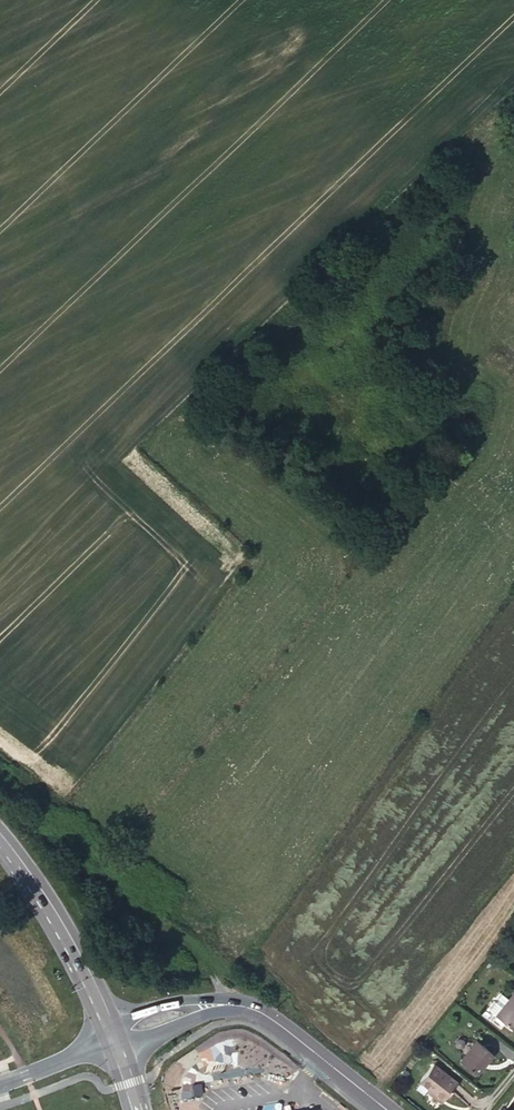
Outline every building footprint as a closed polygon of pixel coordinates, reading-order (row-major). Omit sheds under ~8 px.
[(513,1029),(513,991),(508,999),(496,1015),(513,1029)] [(490,1011),(496,1015),(508,999),(501,993),(490,1008),(490,1011)] [(494,1055),(476,1041),(460,1060),(478,1074),(494,1055)] [(419,1081),(430,1089),(444,1100),(458,1083),(433,1063),(419,1081)] [(444,1100),(430,1089),(428,1092),(441,1103),(444,1100)]
